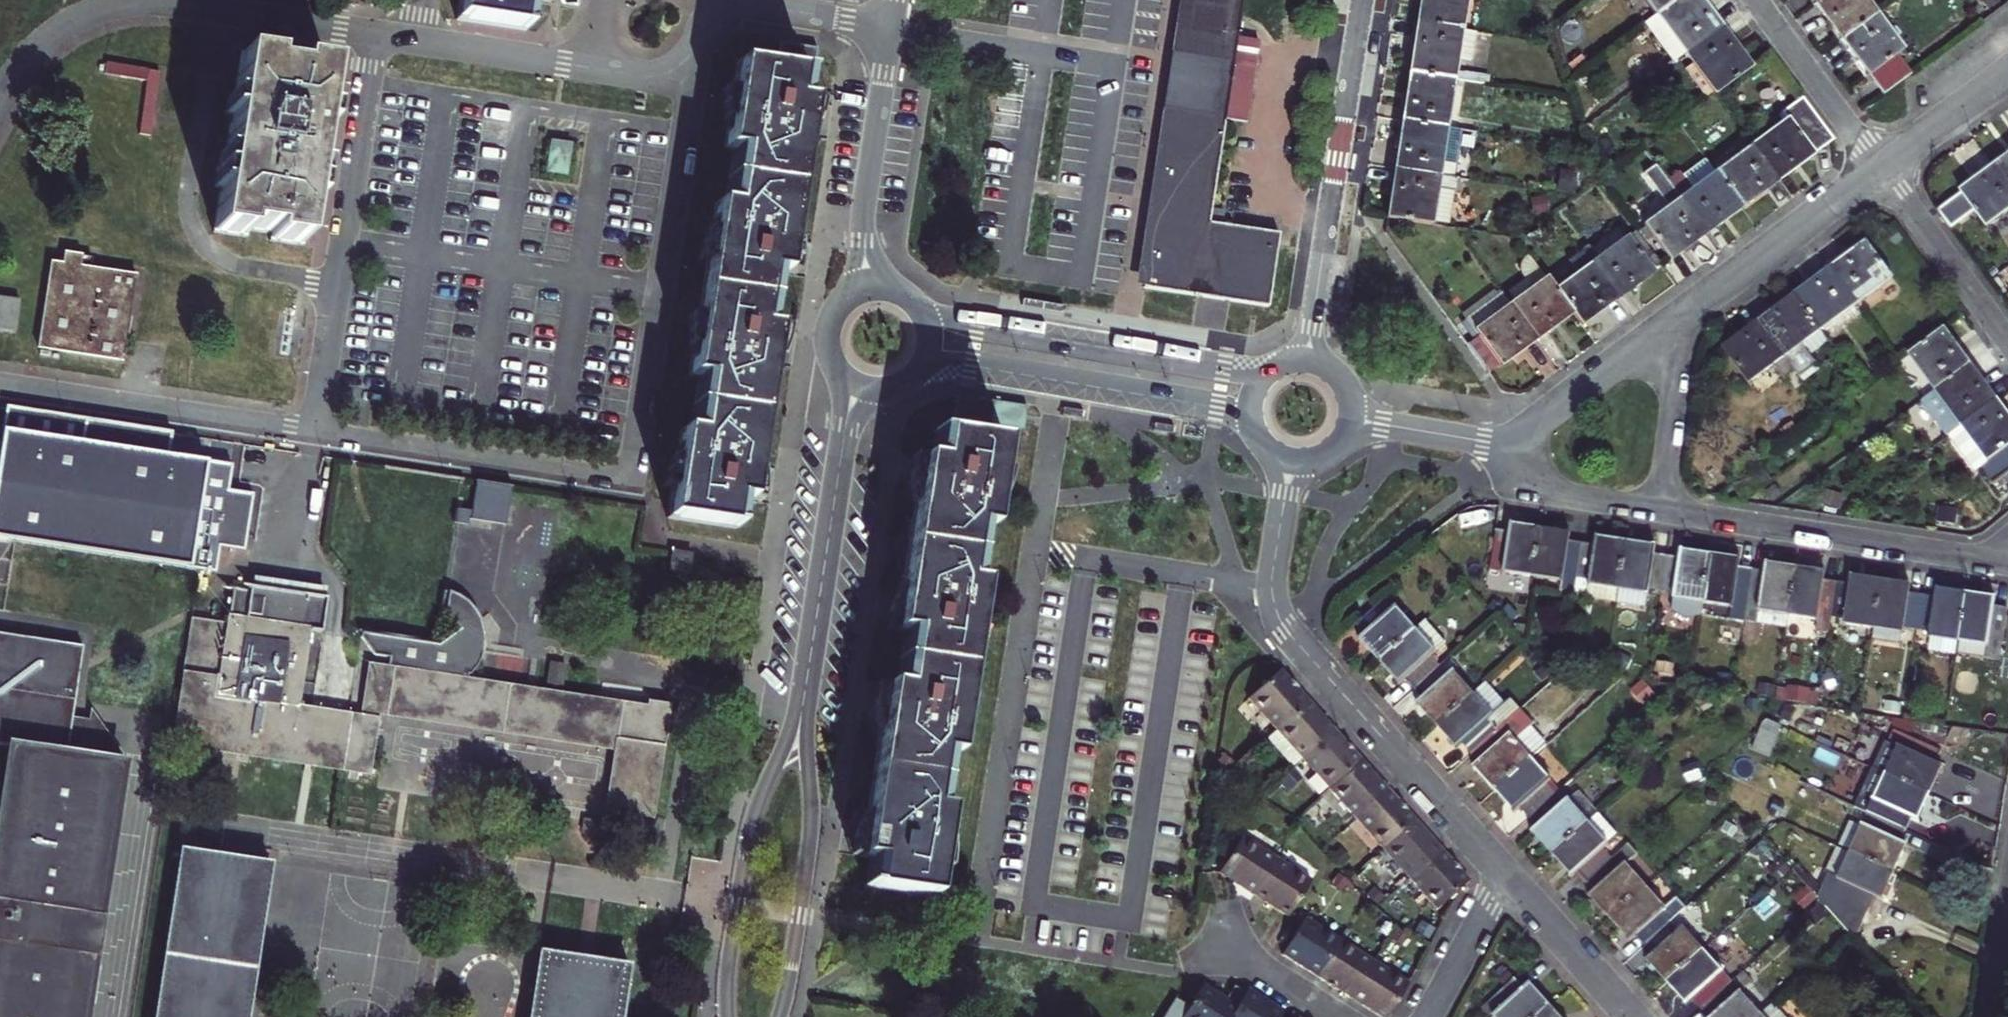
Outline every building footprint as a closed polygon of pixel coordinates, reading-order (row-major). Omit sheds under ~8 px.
[(457,15),(519,26),(524,0),(459,0),(457,15)] [(1176,49),(1232,61),(1234,47),(1241,0),(1183,0),(1176,49)] [(1418,21),(1462,29),(1467,0),(1421,0),(1418,21)] [(1663,28),(1700,1),(1700,0),(1643,0),(1663,28)] [(1839,39),(1876,12),(1867,0),(1819,0),(1813,4),(1839,39)] [(1980,1),(1987,10),(2002,0),(1981,0),(1980,1)] [(1663,28),(1692,68),(1730,42),(1700,1),(1663,28)] [(1903,49),(1876,12),(1839,39),(1866,76),(1867,74),(1896,54),(1903,49)] [(1418,21),(1410,71),(1454,78),(1462,29),(1418,21)] [(688,432),(682,431),(679,448),(673,488),(668,518),(734,529),(739,501),(746,501),(749,485),(754,454),(767,377),(772,346),(775,330),(767,329),(776,274),(784,275),(787,258),(796,193),(808,101),(804,101),(807,67),(812,68),(816,47),(783,42),(779,68),(738,62),(734,90),(728,132),(726,148),(732,149),(741,150),(734,202),(727,201),(727,203),(727,205),(717,203),(714,220),(707,263),(699,318),(692,362),(689,377),(696,378),(703,379),(695,433),(688,432)] [(1730,42),(1692,68),(1721,108),(1724,106),(1758,81),(1730,42)] [(1256,50),(1234,47),(1232,61),(1224,120),(1245,124),(1256,50)] [(1176,49),(1168,109),(1224,120),(1232,61),(1176,49)] [(1867,74),(1881,94),(1910,74),(1896,54),(1867,74)] [(231,199),(223,241),(252,246),(254,238),(280,243),(279,251),(309,256),(317,213),(322,214),(325,198),(319,197),(322,180),(329,141),(332,123),(339,81),(310,75),(308,83),(284,78),(285,71),(254,66),(246,110),(243,128),(237,165),(234,182),(226,181),(223,198),(231,199)] [(1410,71),(1402,120),(1446,127),(1454,78),(1410,71)] [(1787,118),(1750,145),(1778,182),(1835,140),(1802,96),(1781,112),(1787,118)] [(236,126),(243,128),(246,110),(239,109),(236,126)] [(1224,120),(1168,109),(1166,122),(1163,135),(1151,215),(1150,222),(1150,223),(1149,228),(1141,278),(1140,286),(1198,295),(1224,120)] [(1402,120),(1395,169),(1453,177),(1461,130),(1446,127),(1402,120)] [(338,124),(332,123),(329,141),(335,143),(338,124)] [(573,143),(550,139),(544,173),(568,177),(573,143)] [(1717,171),(1743,207),(1778,182),(1750,145),(1717,171)] [(1996,164),(2007,180),(2007,156),(1996,164)] [(1950,227),(1972,211),(1987,230),(2007,214),(2007,180),(1996,164),(1959,192),(1960,194),(1938,211),(1950,227)] [(229,165),(226,181),(234,182),(237,165),(229,165)] [(1395,169),(1389,218),(1449,226),(1453,191),(1457,193),(1459,178),(1453,177),(1395,169)] [(1717,171),(1681,196),(1706,233),(1743,207),(1717,171)] [(319,197),(325,198),(328,181),(322,180),(319,197)] [(1706,233),(1681,196),(1644,221),(1669,258),(1706,233)] [(1198,295),(1264,307),(1278,231),(1211,219),(1198,295)] [(1628,236),(1591,262),(1618,299),(1655,273),(1628,236)] [(123,361),(136,274),(89,267),(90,257),(65,252),(63,263),(52,261),(38,347),(123,361)] [(1839,279),(1863,313),(1896,289),(1872,255),(1839,279)] [(1591,262),(1554,288),(1573,314),(1581,325),(1618,299),(1591,262)] [(1504,295),(1536,339),(1573,314),(1554,288),(1540,269),(1504,295)] [(1839,279),(1804,305),(1827,338),(1863,313),(1839,279)] [(1536,339),(1504,295),(1499,288),(1462,314),(1478,336),(1470,342),(1491,372),(1536,339)] [(15,332),(20,299),(0,296),(0,329),(15,332)] [(1804,305),(1768,332),(1791,364),(1804,382),(1840,356),(1827,338),(1804,305)] [(1400,311),(1397,330),(1407,332),(1410,312),(1400,311)] [(1945,329),(1909,355),(1935,391),(1971,365),(1945,329)] [(1791,364),(1768,332),(1734,357),(1757,389),(1791,364)] [(1971,365),(1935,391),(1921,401),(1947,436),(1961,426),(1996,401),(1971,365)] [(1022,407),(957,396),(953,418),(1018,429),(1022,407)] [(1961,426),(1947,436),(1974,474),(1980,470),(2007,450),(2007,416),(1996,401),(1961,426)] [(9,413),(0,467),(0,537),(201,571),(218,467),(82,443),(85,425),(9,413)] [(992,514),(1000,468),(1004,440),(937,429),(932,457),(924,456),(895,626),(903,627),(894,682),(886,681),(857,852),(866,854),(862,881),(928,893),(933,864),(941,821),(943,808),(936,806),(927,805),(937,751),(945,752),(951,753),(954,738),(962,692),(971,638),(978,595),(980,580),(973,579),(965,577),(974,524),(982,525),(989,527),(992,514)] [(1980,470),(1992,486),(2004,479),(2007,476),(2007,450),(1980,470)] [(201,571),(216,573),(220,549),(244,554),(253,500),(229,495),(233,470),(218,467),(201,571)] [(456,517),(456,518),(468,520),(469,514),(507,520),(513,486),(478,480),(473,513),(457,510),(456,517)] [(1764,492),(1772,502),(1783,494),(1775,484),(1764,492)] [(1843,496),(1821,490),(1817,505),(1836,510),(1840,508),(1843,496)] [(1957,509),(1937,506),(1935,522),(1955,524),(1957,509)] [(1539,578),(1547,531),(1511,525),(1510,534),(1497,532),(1491,570),(1539,578)] [(1586,597),(1594,547),(1569,543),(1570,534),(1547,531),(1539,578),(1561,582),(1560,593),(1586,597)] [(1616,602),(1626,542),(1596,537),(1594,547),(1586,597),(1616,602)] [(1647,592),(1664,595),(1670,558),(1654,555),(1655,547),(1626,542),(1616,602),(1644,607),(1647,592)] [(1673,602),(1705,607),(1713,556),(1679,550),(1677,559),(1670,558),(1664,595),(1674,596),(1673,602)] [(689,571),(691,557),(673,554),(670,568),(689,571)] [(1740,560),(1713,556),(1705,607),(1731,611),(1729,620),(1745,622),(1753,570),(1738,568),(1740,560)] [(1786,628),(1787,617),(1796,568),(1765,563),(1764,572),(1753,570),(1745,622),(1786,628)] [(1826,572),(1796,568),(1787,617),(1817,622),(1815,631),(1828,633),(1829,624),(1836,583),(1824,581),(1826,572)] [(1872,631),(1880,581),(1851,576),(1850,584),(1836,583),(1829,624),(1872,631)] [(1904,630),(1916,631),(1922,595),(1910,593),(1911,585),(1880,581),(1872,631),(1903,636),(1904,630)] [(341,768),(366,772),(376,718),(372,717),(301,706),(313,629),(326,631),(331,597),(310,594),(309,600),(299,598),(300,595),(267,590),(267,593),(236,588),(232,605),(230,616),(194,610),(176,713),(173,740),(341,768)] [(1957,643),(1965,594),(1937,589),(1936,598),(1922,595),(1916,631),(1929,633),(1928,638),(1957,643)] [(1994,607),(1995,598),(1965,594),(1957,643),(1985,648),(1988,648),(1994,607)] [(1357,641),(1377,664),(1416,631),(1396,608),(1392,611),(1383,601),(1355,625),(1364,635),(1357,641)] [(2007,609),(1994,607),(1988,648),(1985,648),(1984,658),(1999,661),(2007,609)] [(1407,681),(1413,688),(1438,666),(1430,657),(1445,644),(1426,622),(1416,631),(1377,664),(1399,689),(1407,681)] [(118,759),(64,750),(70,714),(72,699),(81,643),(0,630),(0,744),(6,745),(0,789),(0,1016),(75,1016),(118,759)] [(1626,671),(1634,655),(1620,649),(1613,664),(1626,671)] [(1416,704),(1435,726),(1472,694),(1453,672),(1457,668),(1449,658),(1438,666),(1413,688),(1422,699),(1416,704)] [(1674,664),(1655,662),(1654,673),(1673,675),(1674,664)] [(676,715),(656,711),(655,717),(632,713),(380,670),(372,717),(376,718),(366,772),(394,777),(403,723),(618,759),(610,819),(657,827),(676,715)] [(1308,702),(1280,671),(1248,700),(1277,732),(1308,702)] [(1828,691),(1837,688),(1833,673),(1823,677),(1828,691)] [(1643,680),(1631,691),(1642,705),(1655,695),(1643,680)] [(1485,684),(1472,694),(1435,726),(1456,751),(1462,746),(1469,754),(1520,711),(1510,700),(1504,706),(1485,684)] [(1776,687),(1759,684),(1757,696),(1774,699),(1776,687)] [(1817,706),(1819,694),(1810,693),(1810,690),(1788,687),(1787,689),(1777,688),(1775,700),(1817,706)] [(1759,701),(1748,699),(1746,709),(1758,710),(1759,701)] [(1901,704),(1886,701),(1884,712),(1900,714),(1901,704)] [(1308,702),(1277,732),(1302,760),(1334,730),(1308,702)] [(1779,719),(1790,723),(1795,708),(1784,705),(1779,719)] [(633,707),(632,713),(655,717),(656,711),(633,707)] [(1472,768),(1491,790),(1529,758),(1514,740),(1532,725),(1520,711),(1469,754),(1477,764),(1472,768)] [(97,719),(70,714),(64,750),(118,759),(119,751),(97,719)] [(1762,724),(1751,751),(1769,758),(1782,726),(1767,720),(1762,724)] [(1363,761),(1334,730),(1302,760),(1330,791),(1363,761)] [(1914,788),(1926,760),(1883,741),(1870,768),(1914,788)] [(1520,809),(1528,817),(1553,795),(1545,786),(1550,781),(1529,758),(1491,790),(1512,816),(1520,809)] [(1943,768),(1926,760),(1914,788),(1930,796),(1943,768)] [(1363,761),(1330,791),(1357,820),(1389,790),(1363,761)] [(1703,779),(1697,763),(1681,769),(1687,784),(1703,779)] [(1896,827),(1914,788),(1870,768),(1853,806),(1896,827)] [(1288,775),(1279,783),(1287,792),(1296,784),(1288,775)] [(1919,820),(1930,796),(1914,788),(1896,827),(1906,832),(1913,817),(1919,820)] [(1384,850),(1417,820),(1389,790),(1357,820),(1384,850)] [(1562,805),(1553,795),(1528,817),(1536,827),(1529,833),(1552,858),(1590,824),(1568,800),(1562,805)] [(1598,817),(1590,824),(1552,858),(1571,880),(1576,876),(1582,883),(1610,858),(1602,849),(1616,837),(1598,817)] [(1444,849),(1417,820),(1384,850),(1411,880),(1444,849)] [(1895,871),(1907,845),(1860,824),(1849,850),(1895,871)] [(1242,897),(1250,902),(1274,864),(1238,842),(1215,880),(1242,897)] [(1628,844),(1610,858),(1582,883),(1592,894),(1588,897),(1609,921),(1647,888),(1627,864),(1638,855),(1628,844)] [(1343,867),(1351,858),(1340,848),(1332,856),(1343,867)] [(178,849),(150,1016),(242,1016),(267,865),(178,849)] [(1472,879),(1444,849),(1411,880),(1438,908),(1462,889),(1472,879)] [(1817,899),(1850,935),(1881,865),(1849,851),(1835,880),(1825,876),(1816,897),(1817,899)] [(1778,882),(1791,870),(1782,860),(1769,872),(1778,882)] [(1308,883),(1274,864),(1250,902),(1280,919),(1286,922),(1308,883)] [(1895,871),(1881,865),(1850,935),(1855,941),(1874,898),(1883,902),(1895,871)] [(1377,905),(1385,897),(1374,887),(1366,895),(1377,905)] [(1807,887),(1793,899),(1803,911),(1817,899),(1807,887)] [(1647,888),(1609,921),(1629,943),(1635,937),(1642,945),(1667,923),(1684,909),(1675,898),(1664,908),(1647,888)] [(1806,917),(1815,927),(1828,915),(1819,905),(1806,917)] [(1315,977),(1338,940),(1304,918),(1300,924),(1281,956),(1315,977)] [(1435,929),(1421,920),(1414,932),(1427,941),(1435,929)] [(1647,962),(1664,982),(1702,949),(1683,927),(1676,933),(1667,923),(1642,945),(1652,957),(1647,962)] [(1350,999),(1372,961),(1338,940),(1315,977),(1350,999)] [(1692,1002),(1700,1011),(1725,989),(1733,983),(1702,949),(1664,982),(1686,1008),(1692,1002)] [(1372,961),(1350,999),(1380,1016),(1386,1016),(1406,983),(1407,982),(1372,961)] [(542,962),(532,1016),(625,1016),(632,978),(542,962)] [(1513,976),(1507,969),(1496,978),(1502,985),(1513,976)] [(1550,1006),(1530,984),(1523,990),(1514,979),(1474,1014),(1477,1016),(1537,1016),(1550,1006)] [(1762,1015),(1741,991),(1733,998),(1725,989),(1700,1011),(1705,1016),(1760,1016),(1762,1015)] [(1189,1012),(1185,1016),(1234,1016),(1236,1014),(1200,992),(1189,1012)] [(1247,997),(1236,1014),(1234,1016),(1277,1016),(1247,997)] [(1762,1015),(1760,1016),(1785,1016),(1773,1004),(1762,1015)] [(1550,1006),(1537,1016),(1559,1016),(1550,1006)]
